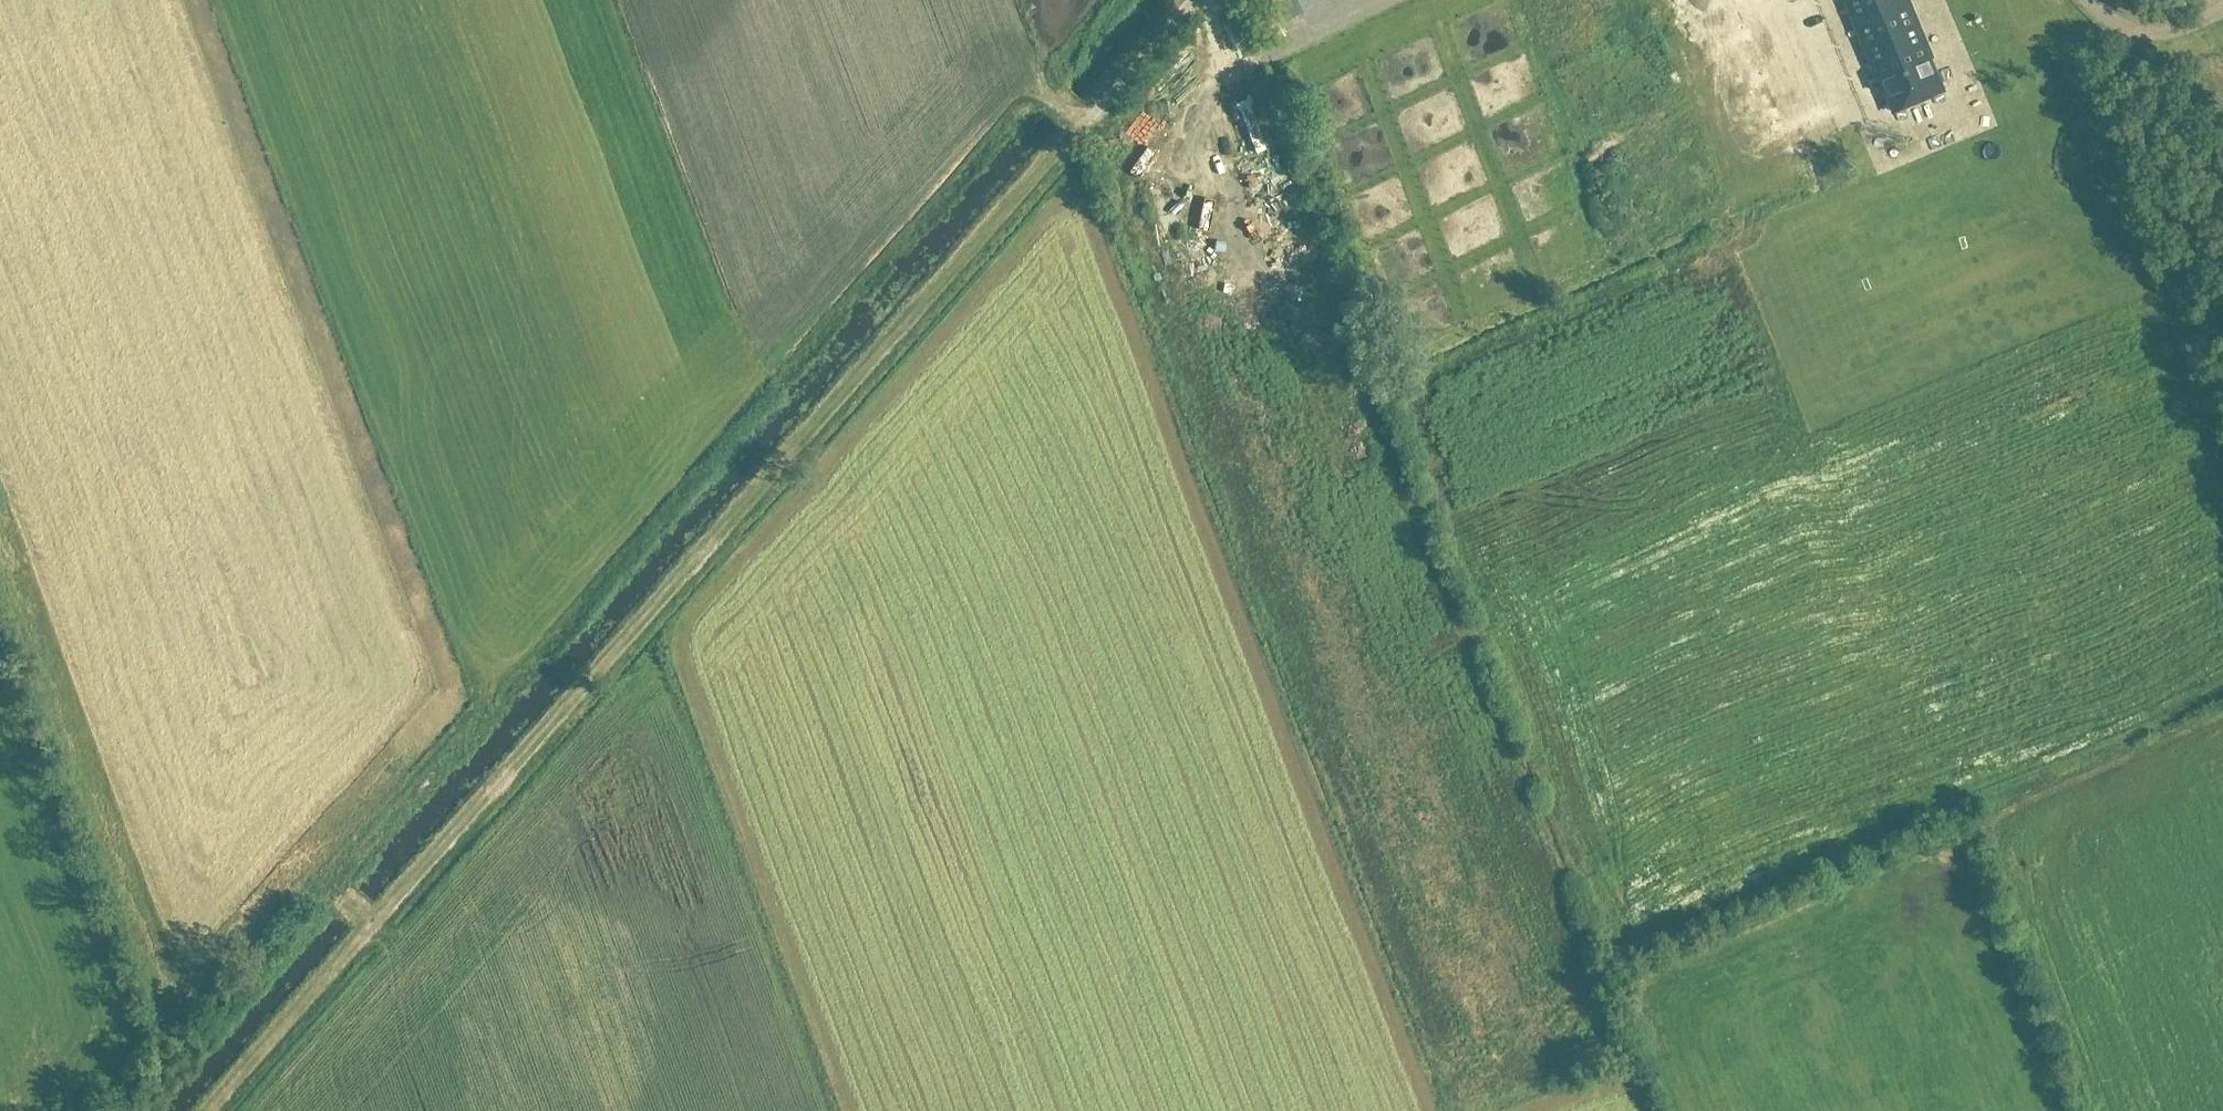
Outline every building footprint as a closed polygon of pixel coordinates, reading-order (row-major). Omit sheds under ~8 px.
[(1876,79),(1877,81),(1881,79),(1894,112),(1944,91),(1930,59),(1934,57),(1933,55),(1929,57),(1906,0),(1847,0),(1880,77),(1876,79)]
